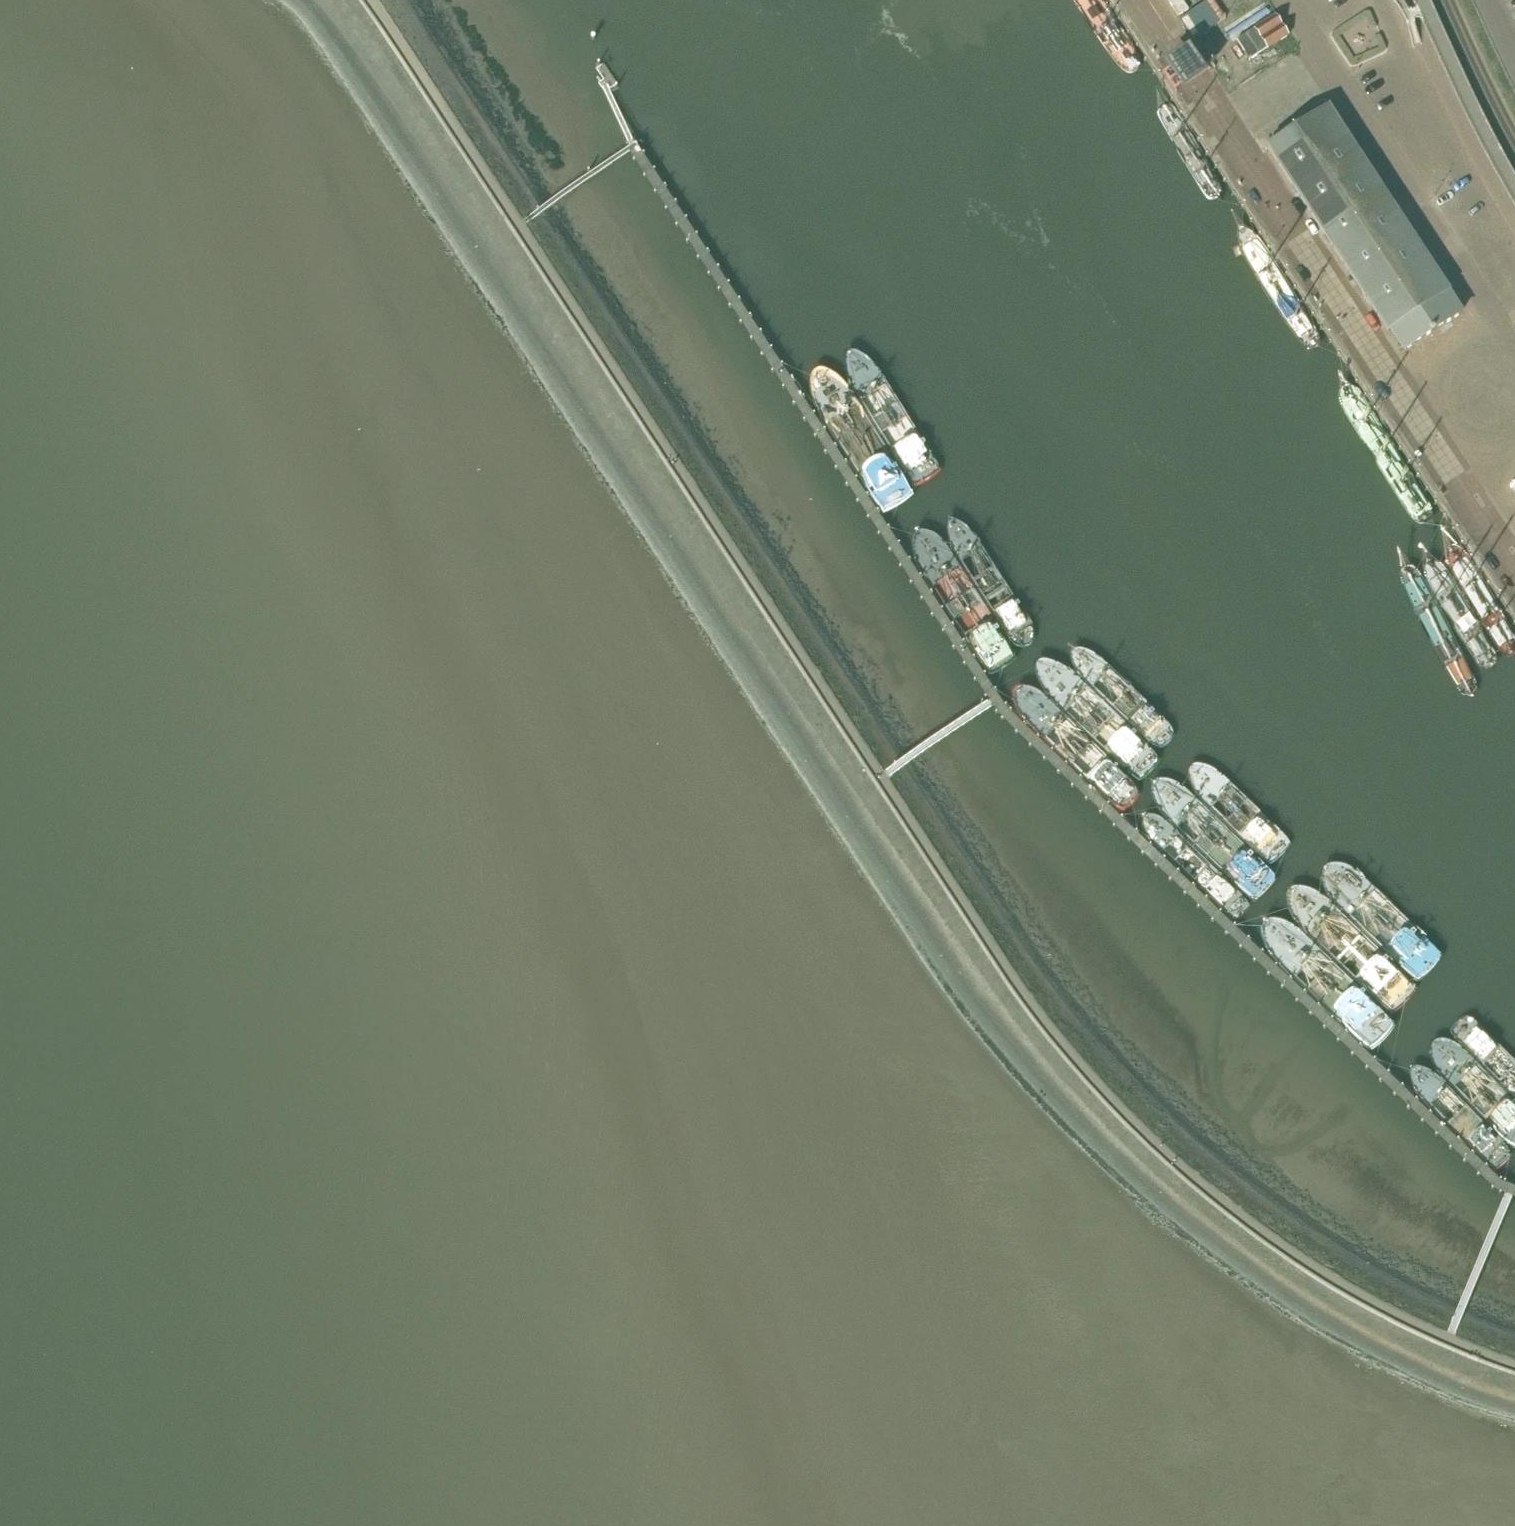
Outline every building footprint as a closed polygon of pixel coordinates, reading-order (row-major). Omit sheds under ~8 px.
[(1210,37),(1244,15),(1235,0),(1186,0),(1210,37)] [(1236,40),(1250,62),(1290,38),(1276,16),(1236,40)] [(1189,49),(1167,64),(1184,90),(1207,75),(1189,49)] [(1402,351),(1461,313),(1447,292),(1449,290),(1328,106),(1267,146),(1387,330),(1388,329),(1402,351)]
